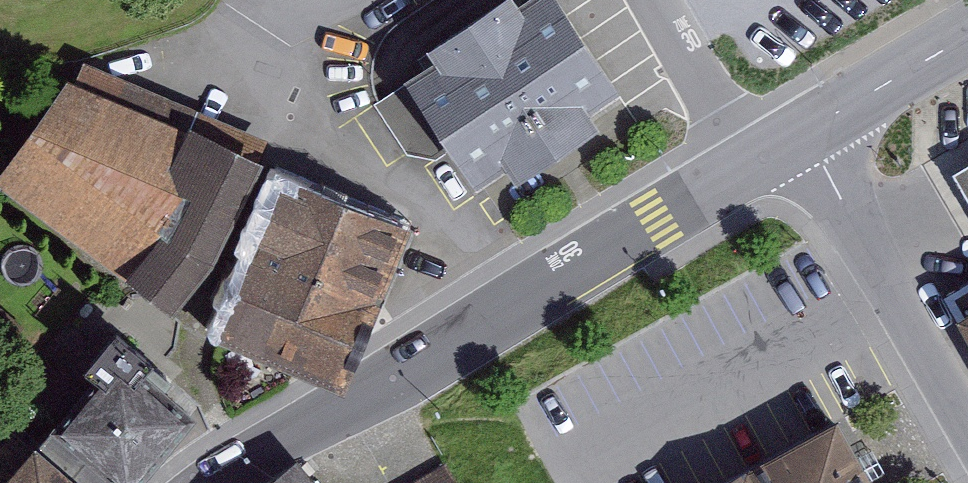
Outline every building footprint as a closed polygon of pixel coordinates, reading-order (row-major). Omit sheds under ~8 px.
[(405,69),(412,80),(375,104),(408,154),(437,160),(455,148),(478,182),(509,161),(517,174),(602,117),(594,105),(624,85),(567,0),(484,0),(427,38),(435,49),(405,69)] [(0,166),(0,177),(130,276),(133,272),(173,306),(215,254),(265,154),(261,152),(269,135),(84,59),(76,76),(69,73),(0,166)] [(952,168),(967,195),(967,159),(952,168)] [(281,166),(214,332),(347,385),(414,220),(281,166)] [(947,293),(967,330),(967,282),(947,293)] [(54,422),(124,481),(128,482),(132,482),(195,406),(146,366),(157,353),(116,319),(85,357),(95,365),(51,419),(54,422)] [(708,482),(878,482),(874,477),(861,454),(838,411),(708,482)] [(124,481),(54,422),(39,438),(35,435),(0,475),(0,482),(122,482),(124,481)] [(861,454),(874,477),(885,470),(872,447),(861,454)] [(260,482),(325,482),(314,469),(297,451),(260,482)] [(407,482),(460,482),(447,460),(407,482)]
